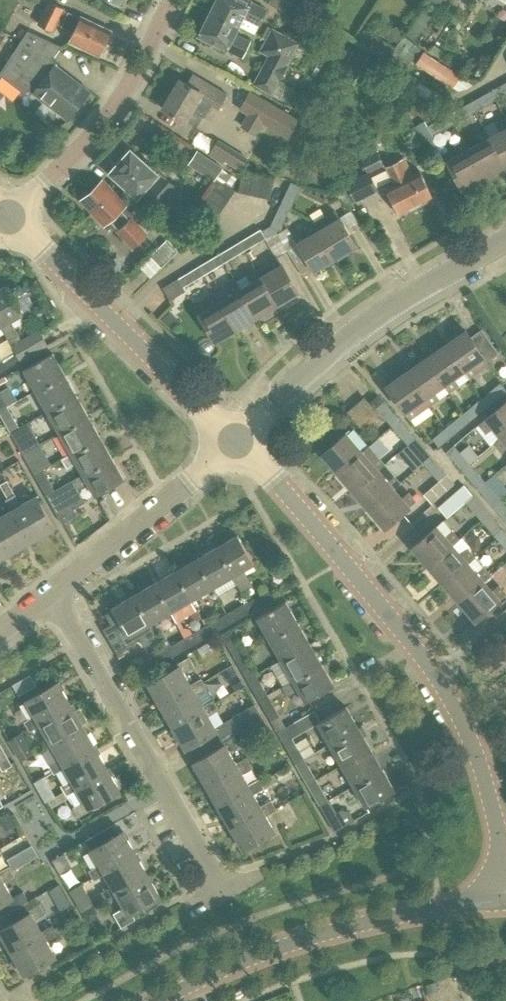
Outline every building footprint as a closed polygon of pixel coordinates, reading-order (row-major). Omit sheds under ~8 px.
[(68,11),(64,10),(65,8),(49,0),(37,24),(54,32),(58,24),(61,25),(61,26),(74,32),(70,41),(100,55),(100,53),(105,51),(108,46),(106,41),(111,31),(81,17),(68,11)] [(251,1),(249,0),(216,0),(210,11),(239,26),(255,34),(267,9),(251,1)] [(236,33),(239,26),(210,11),(198,36),(243,58),(252,40),(236,33)] [(399,25),(385,28),(388,41),(401,38),(399,25)] [(292,105),(299,92),(280,82),(289,66),(288,65),(300,42),(272,27),(259,51),(267,55),(252,85),(272,96),(273,95),(292,105)] [(56,65),(58,62),(53,59),(62,46),(28,30),(0,73),(0,75),(25,94),(29,89),(67,120),(68,119),(73,120),(92,96),(90,92),(89,92),(56,65)] [(412,61),(421,49),(404,36),(394,50),(412,61)] [(439,62),(437,61),(438,58),(425,49),(415,64),(429,73),(431,70),(433,71),(439,62)] [(439,62),(433,71),(455,85),(461,76),(439,62)] [(229,94),(193,73),(187,83),(180,79),(163,107),(186,121),(192,110),(205,117),(212,106),(219,110),(229,94)] [(505,94),(505,82),(491,91),(496,100),(505,94)] [(289,137),(299,119),(249,89),(239,107),(248,113),(241,125),(256,134),(263,122),(289,137)] [(475,111),(496,100),(491,91),(470,102),(475,111)] [(454,123),(475,111),(470,102),(449,114),(454,123)] [(433,135),(454,123),(449,114),(427,126),(433,135)] [(495,123),(499,131),(489,137),(505,165),(505,117),(495,123)] [(489,137),(485,129),(472,136),(477,144),(468,149),(484,177),(505,165),(489,137)] [(225,161),(242,171),(249,159),(233,148),(219,139),(209,155),(223,164),(225,161)] [(484,177),(468,149),(464,140),(453,147),(457,155),(447,160),(463,189),(484,177)] [(214,181),(223,167),(197,150),(188,164),(214,181)] [(144,163),(132,151),(113,173),(139,196),(144,190),(161,205),(177,187),(147,160),(144,163)] [(355,202),(379,191),(370,172),(384,165),(377,151),(361,159),(367,172),(345,183),(355,202)] [(411,174),(409,170),(412,169),(406,157),(387,167),(395,182),(385,187),(399,214),(433,197),(420,170),(411,174)] [(249,194),(254,174),(243,171),(238,192),(249,194)] [(260,197),(264,176),(254,174),(249,194),(260,197)] [(270,199),(275,178),(264,176),(260,197),(270,199)] [(230,199),(235,191),(218,179),(212,187),(230,199)] [(112,191),(103,181),(83,200),(92,210),(91,211),(104,226),(108,223),(132,249),(148,234),(146,231),(138,223),(133,217),(136,214),(127,205),(126,205),(113,191),(112,191)] [(290,208),(301,186),(291,182),(281,204),(290,208)] [(223,208),(230,199),(212,187),(206,196),(223,208)] [(217,217),(223,208),(206,196),(200,205),(217,217)] [(280,230),(290,208),(281,204),(270,226),(279,230),(280,230)] [(211,226),(217,217),(200,205),(194,214),(211,226)] [(315,221),(336,257),(357,245),(350,234),(337,213),(335,209),(315,221)] [(146,215),(138,223),(146,231),(154,224),(146,215)] [(315,269),(336,257),(315,221),(303,228),(308,235),(297,241),(287,226),(277,233),(304,277),(315,270),(315,269)] [(244,251),(279,230),(270,226),(262,230),(261,229),(239,242),(244,251)] [(161,266),(178,249),(167,238),(150,255),(161,266)] [(224,263),(244,251),(239,242),(219,254),(224,263)] [(203,275),(224,263),(219,254),(198,266),(203,275)] [(260,276),(276,304),(297,292),(280,264),(276,257),(267,262),(271,269),(260,276)] [(107,259),(108,271),(121,270),(121,258),(107,259)] [(184,287),(203,275),(198,266),(163,287),(170,300),(186,291),(184,287)] [(256,269),(255,269),(246,274),(250,282),(240,288),(236,280),(235,281),(236,281),(240,288),(239,288),(256,316),(276,304),(260,276),(256,269)] [(240,288),(236,281),(235,281),(225,287),(229,295),(220,300),(215,292),(214,293),(215,294),(215,293),(219,300),(219,301),(235,328),(256,316),(239,288),(240,288)] [(0,288),(0,325),(1,326),(15,351),(20,360),(47,345),(38,328),(21,338),(11,320),(22,314),(6,285),(0,288)] [(215,293),(215,294),(214,293),(194,306),(198,313),(214,341),(235,328),(219,301),(219,300),(215,293)] [(56,313),(53,308),(45,313),(48,318),(56,313)] [(161,320),(172,330),(180,322),(169,311),(161,320)] [(464,371),(469,378),(490,364),(488,360),(499,353),(482,329),(470,337),(465,330),(445,344),(464,371)] [(464,371),(445,344),(426,357),(445,385),(444,385),(449,392),(459,385),(454,378),(464,371)] [(20,360),(15,351),(0,360),(0,372),(20,360)] [(36,391),(65,375),(52,353),(24,369),(36,391)] [(444,385),(445,385),(426,357),(406,371),(416,385),(430,405),(439,399),(435,392),(444,385)] [(430,405),(416,385),(406,371),(386,385),(405,413),(410,420),(430,405)] [(48,412),(76,395),(65,375),(36,391),(48,412)] [(505,391),(505,388),(501,382),(482,397),(488,406),(505,391)] [(8,407),(0,393),(0,411),(8,407)] [(370,401),(376,408),(384,401),(378,394),(370,401)] [(59,433),(88,416),(76,395),(48,412),(59,433)] [(470,421),(488,406),(482,397),(464,412),(470,421)] [(376,408),(391,426),(399,419),(384,401),(376,408)] [(505,434),(505,401),(485,419),(478,424),(486,433),(493,428),(500,437),(501,438),(505,434)] [(0,411),(0,414),(11,433),(20,428),(19,426),(8,407),(0,411)] [(451,436),(470,421),(464,412),(445,427),(451,436)] [(88,416),(59,433),(71,453),(100,437),(88,416)] [(407,444),(415,437),(399,419),(391,426),(407,444)] [(20,428),(11,433),(23,454),(40,444),(28,422),(19,426),(20,428)] [(439,447),(451,436),(445,427),(432,438),(439,447)] [(362,451),(361,451),(346,433),(321,454),(337,472),(362,451)] [(501,438),(500,437),(493,442),(501,452),(505,448),(505,434),(501,438)] [(71,453),(61,458),(67,469),(77,463),(83,474),(112,458),(100,437),(71,453)] [(422,462),(430,455),(415,437),(407,444),(422,462)] [(34,474),(43,469),(51,464),(40,444),(23,454),(34,474)] [(352,490),(385,463),(369,444),(361,451),(362,451),(337,472),(352,490)] [(462,470),(470,464),(454,445),(446,451),(462,470)] [(430,455),(422,462),(439,481),(423,494),(432,504),(455,483),(430,455)] [(83,474),(55,490),(46,495),(62,524),(78,515),(74,508),(86,501),(79,490),(89,484),(95,496),(124,479),(112,458),(83,474)] [(392,487),(393,489),(401,482),(385,463),(352,490),(368,508),(392,487)] [(478,488),(486,482),(470,464),(462,470),(478,488)] [(34,474),(46,495),(55,490),(43,469),(34,474)] [(15,493),(7,480),(0,484),(7,498),(5,499),(12,510),(14,508),(33,541),(54,528),(36,496),(21,504),(15,493)] [(494,507),(502,500),(486,482),(478,488),(494,507)] [(481,519),(488,512),(464,484),(438,506),(447,518),(466,502),(481,519)] [(401,497),(393,489),(392,487),(368,508),(384,527),(409,506),(409,507),(417,500),(408,491),(401,497)] [(502,500),(494,507),(505,521),(505,505),(502,500)] [(12,510),(0,516),(0,533),(11,553),(33,541),(14,508),(12,510)] [(496,537),(504,531),(488,512),(481,519),(496,537)] [(452,543),(453,545),(460,539),(444,519),(437,525),(436,525),(411,546),(427,565),(452,543)] [(504,531),(496,537),(505,548),(505,533),(504,531)] [(11,553),(0,533),(0,559),(11,553)] [(251,585),(243,571),(255,564),(239,536),(217,548),(234,576),(233,577),(241,591),(251,585)] [(461,554),(453,545),(452,543),(427,565),(442,583),(467,562),(468,562),(474,557),(474,556),(475,555),(468,547),(461,554)] [(233,577),(234,576),(217,548),(197,560),(213,588),(233,577)] [(483,580),(484,581),(491,575),(475,555),(474,556),(474,557),(468,562),(467,562),(442,583),(458,601),(483,580)] [(192,600),(213,588),(197,560),(176,572),(192,600)] [(171,612),(192,600),(176,572),(155,583),(171,612)] [(484,581),(483,580),(458,601),(474,620),(505,593),(505,591),(499,583),(492,590),(484,581)] [(150,624),(171,612),(155,583),(134,595),(150,624)] [(253,610),(273,598),(268,589),(248,601),(253,610)] [(159,640),(150,624),(134,595),(112,608),(114,611),(105,616),(109,623),(102,628),(112,645),(122,639),(126,647),(140,639),(145,648),(159,640)] [(232,622),(253,610),(248,601),(227,613),(232,622)] [(270,639),(299,623),(286,601),(258,617),(270,639)] [(211,634),(232,622),(227,613),(206,625),(211,634)] [(272,666),(310,644),(299,623),(270,639),(282,659),(272,665),(272,666)] [(190,646),(211,634),(206,625),(185,637),(190,646)] [(235,659),(245,654),(232,631),(223,637),(235,659)] [(170,658),(190,646),(185,637),(164,649),(170,658)] [(207,643),(198,648),(203,656),(212,651),(207,643)] [(283,687),(322,665),(310,644),(272,666),(283,685),(282,686),(283,687)] [(149,670),(170,658),(164,649),(144,661),(149,670)] [(247,680),(257,675),(245,654),(235,659),(247,680)] [(191,684),(184,672),(195,666),(189,656),(176,664),(177,667),(149,684),(161,705),(192,687),(191,684)] [(306,702),(335,686),(322,665),(283,687),(288,696),(299,689),(306,702)] [(236,673),(232,666),(222,671),(226,679),(236,673)] [(259,701),(269,696),(257,675),(247,680),(259,701)] [(205,709),(203,705),(196,694),(207,688),(202,677),(191,684),(192,687),(161,705),(173,727),(205,709)] [(38,723),(71,704),(59,683),(26,702),(34,716),(24,721),(30,731),(39,725),(38,723)] [(269,696),(259,701),(271,721),(280,716),(269,696)] [(205,709),(173,727),(186,748),(216,731),(220,739),(240,727),(240,726),(261,714),(255,703),(233,715),(233,716),(215,727),(208,715),(219,709),(214,699),(203,705),(205,709)] [(50,745),(83,726),(82,724),(88,721),(80,707),(74,710),(71,704),(38,723),(39,725),(46,737),(36,742),(42,753),(52,747),(50,745)] [(321,721),(318,723),(331,745),(360,728),(347,706),(321,721)] [(286,727),(277,732),(296,765),(305,759),(296,744),(293,738),(301,733),(295,722),(286,727)] [(63,766),(96,747),(83,726),(50,745),(52,747),(42,753),(48,764),(54,774),(64,768),(63,766)] [(343,766),(372,749),(360,728),(331,745),(343,766)] [(20,761),(34,752),(22,731),(8,739),(20,761)] [(237,766),(236,763),(229,752),(240,745),(235,735),(218,744),(220,747),(194,762),(206,784),(237,766)] [(314,737),(304,743),(314,760),(324,755),(314,737)] [(2,771),(12,765),(0,744),(0,767),(2,771)] [(75,787),(108,768),(96,747),(63,766),(64,768),(70,779),(46,793),(51,801),(64,793),(66,796),(67,796),(66,795),(76,789),(75,787)] [(355,786),(384,770),(372,749),(343,766),(355,786)] [(250,787),(248,784),(241,773),(252,767),(247,757),(236,763),(237,766),(206,784),(219,805),(250,787)] [(308,786),(317,780),(305,759),(296,765),(308,786)] [(75,787),(76,789),(83,801),(73,806),(79,816),(91,809),(90,807),(120,790),(108,768),(75,787)] [(384,770),(355,786),(367,808),(396,791),(384,770)] [(274,773),(261,781),(264,788),(278,780),(274,773)] [(262,809),(260,806),(254,794),(264,788),(261,781),(259,778),(248,784),(250,787),(219,805),(231,827),(262,809)] [(320,806),(329,801),(317,780),(308,786),(320,806)] [(67,796),(66,796),(64,793),(51,801),(54,806),(68,798),(67,796)] [(262,809),(231,827),(243,849),(275,831),(266,816),(277,809),(271,800),(260,806),(262,809)] [(329,801),(320,806),(332,826),(341,821),(329,801)] [(9,811),(0,816),(0,820),(6,831),(16,825),(9,811)] [(105,872),(136,854),(124,832),(93,850),(100,863),(89,870),(94,880),(106,873),(105,872)] [(12,870),(22,864),(17,854),(6,860),(12,870)] [(117,893),(148,875),(136,854),(105,872),(106,873),(113,885),(101,891),(107,901),(118,895),(117,893)] [(0,876),(0,916),(29,900),(23,890),(13,896),(5,881),(15,876),(9,866),(0,871),(0,873),(2,875),(0,876)] [(117,893),(118,895),(125,906),(113,913),(122,927),(135,919),(132,913),(161,897),(148,875),(117,893)] [(51,895),(63,915),(73,909),(62,889),(51,895)] [(44,934),(42,930),(36,919),(46,913),(40,903),(36,896),(29,900),(0,916),(6,927),(0,930),(13,952),(44,934)] [(96,919),(98,911),(95,906),(83,913),(89,924),(96,919)] [(44,934),(13,952),(25,974),(57,956),(48,940),(58,934),(52,924),(42,930),(44,934)]
